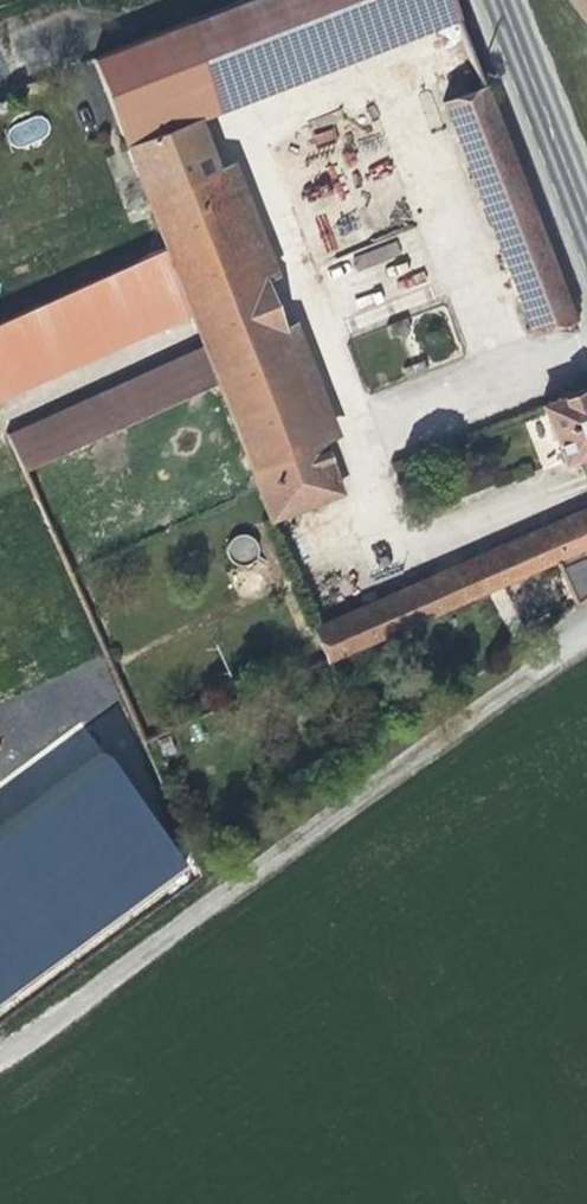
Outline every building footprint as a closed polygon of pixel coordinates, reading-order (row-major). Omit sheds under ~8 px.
[(452,0),(242,0),(89,62),(126,152),(195,124),(459,17),(452,0)] [(483,88),(444,103),(530,326),(569,311),(483,88)] [(11,125),(16,144),(49,136),(44,116),(11,125)] [(345,493),(195,124),(126,152),(167,253),(194,319),(207,351),(222,387),(276,521),(345,493)] [(194,319),(167,253),(0,321),(0,398),(194,319)] [(19,470),(222,387),(207,351),(4,433),(19,470)] [(540,398),(563,453),(574,449),(586,443),(586,378),(540,398)] [(574,449),(586,479),(586,443),(574,449)] [(555,554),(586,540),(586,506),(310,623),(323,652),(555,554)] [(233,536),(230,558),(255,561),(258,538),(233,536)] [(555,554),(571,597),(586,587),(586,540),(555,554)] [(192,882),(93,721),(0,778),(23,816),(0,830),(0,999),(192,882)]
